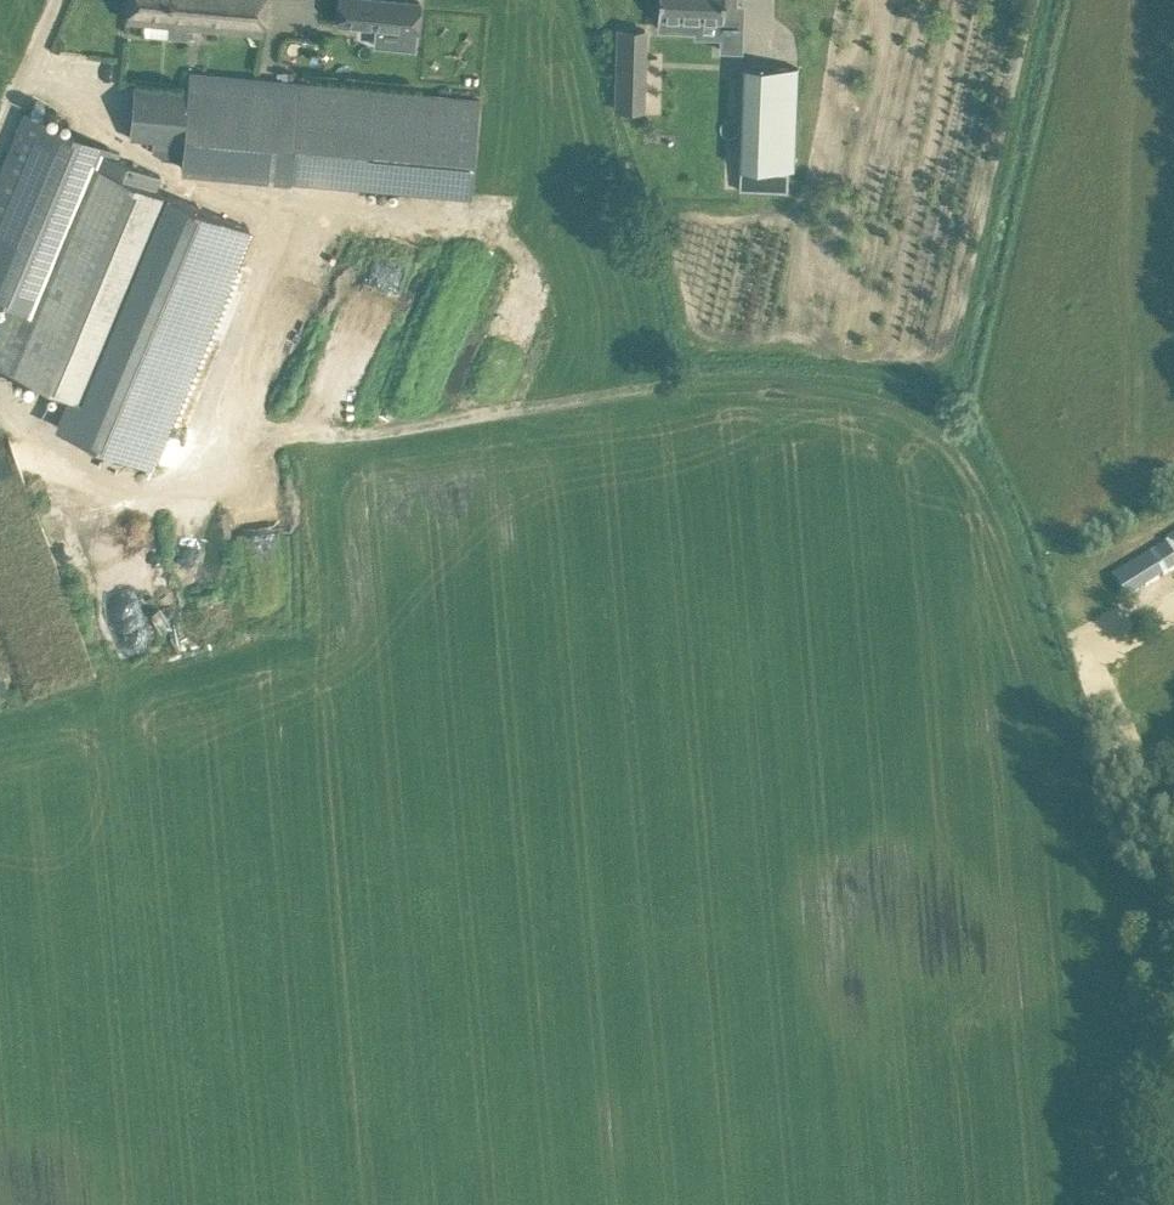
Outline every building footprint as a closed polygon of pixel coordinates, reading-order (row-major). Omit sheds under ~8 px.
[(190,23),(263,30),(266,0),(127,0),(126,17),(168,21),(167,35),(189,37),(190,23)] [(420,1),(412,0),(339,0),(337,22),(417,30),(420,1)] [(657,15),(659,16),(658,28),(695,29),(695,17),(721,18),(720,48),(741,49),(742,15),(735,14),(735,0),(658,0),(657,15)] [(640,107),(641,54),(641,29),(617,29),(615,107),(640,107)] [(793,168),(796,90),(797,66),(744,64),(739,189),(787,191),(788,167),(793,168)] [(187,88),(133,84),(128,136),(182,141),(180,166),(470,191),(479,97),(188,71),(187,88)] [(0,168),(0,299),(20,308),(0,355),(0,364),(65,391),(52,423),(144,462),(245,227),(173,196),(152,187),(158,173),(116,155),(118,150),(24,110),(0,168)] [(1173,570),(1173,540),(1113,578),(1126,599),(1173,570)]
